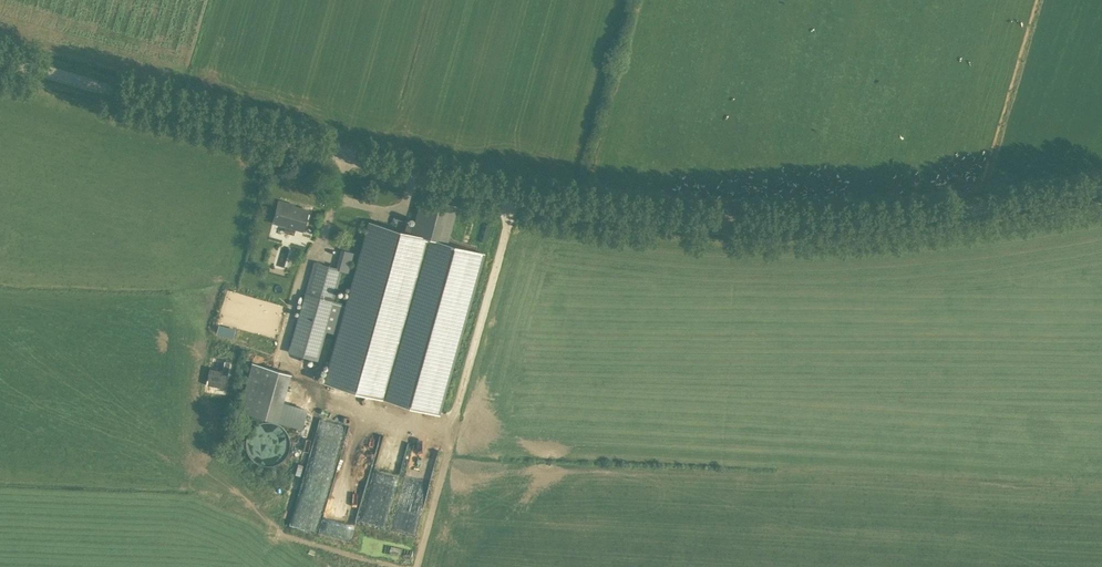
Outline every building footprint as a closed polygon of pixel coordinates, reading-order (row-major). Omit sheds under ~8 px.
[(324,382),(424,410),(469,249),(447,243),(457,206),(422,197),(414,226),(406,223),(404,230),(372,221),(349,304),(335,300),(343,271),(349,273),(355,252),(345,250),(345,249),(342,248),(342,249),(340,249),(335,267),(314,261),(300,311),(299,311),(288,352),(318,360),(331,314),(342,317),(324,382)] [(279,201),(273,222),(286,226),(285,231),(293,234),(295,228),(302,230),(308,210),(287,204),(287,203),(279,201)] [(225,387),(230,361),(223,360),(221,369),(208,366),(205,383),(225,387)] [(301,426),(306,406),(281,400),(288,371),(250,362),(238,411),(301,426)] [(321,417),(314,443),(322,445),(322,442),(330,443),(327,454),(332,455),(333,449),(339,450),(341,442),(343,443),(348,424),(321,417)] [(290,446),(290,443),(290,441),(290,439),(289,436),(288,434),(287,432),(286,430),(284,429),(283,427),(281,425),(279,424),(277,423),(275,422),(273,422),(270,421),(268,421),(266,421),(263,422),(261,422),(259,423),(257,424),(255,425),(253,427),(252,429),(250,430),(249,432),(248,434),(247,436),(246,439),(246,441),(246,443),(246,446),(246,448),(247,450),(248,452),(249,454),(250,456),(252,458),(253,460),(255,461),(257,462),(259,463),(261,464),(263,465),(266,465),(268,465),(270,465),(273,465),(275,464),(277,463),(279,462),(281,461),(283,460),(284,458),(286,456),(287,454),(288,452),(289,450),(290,448),(290,446)]
